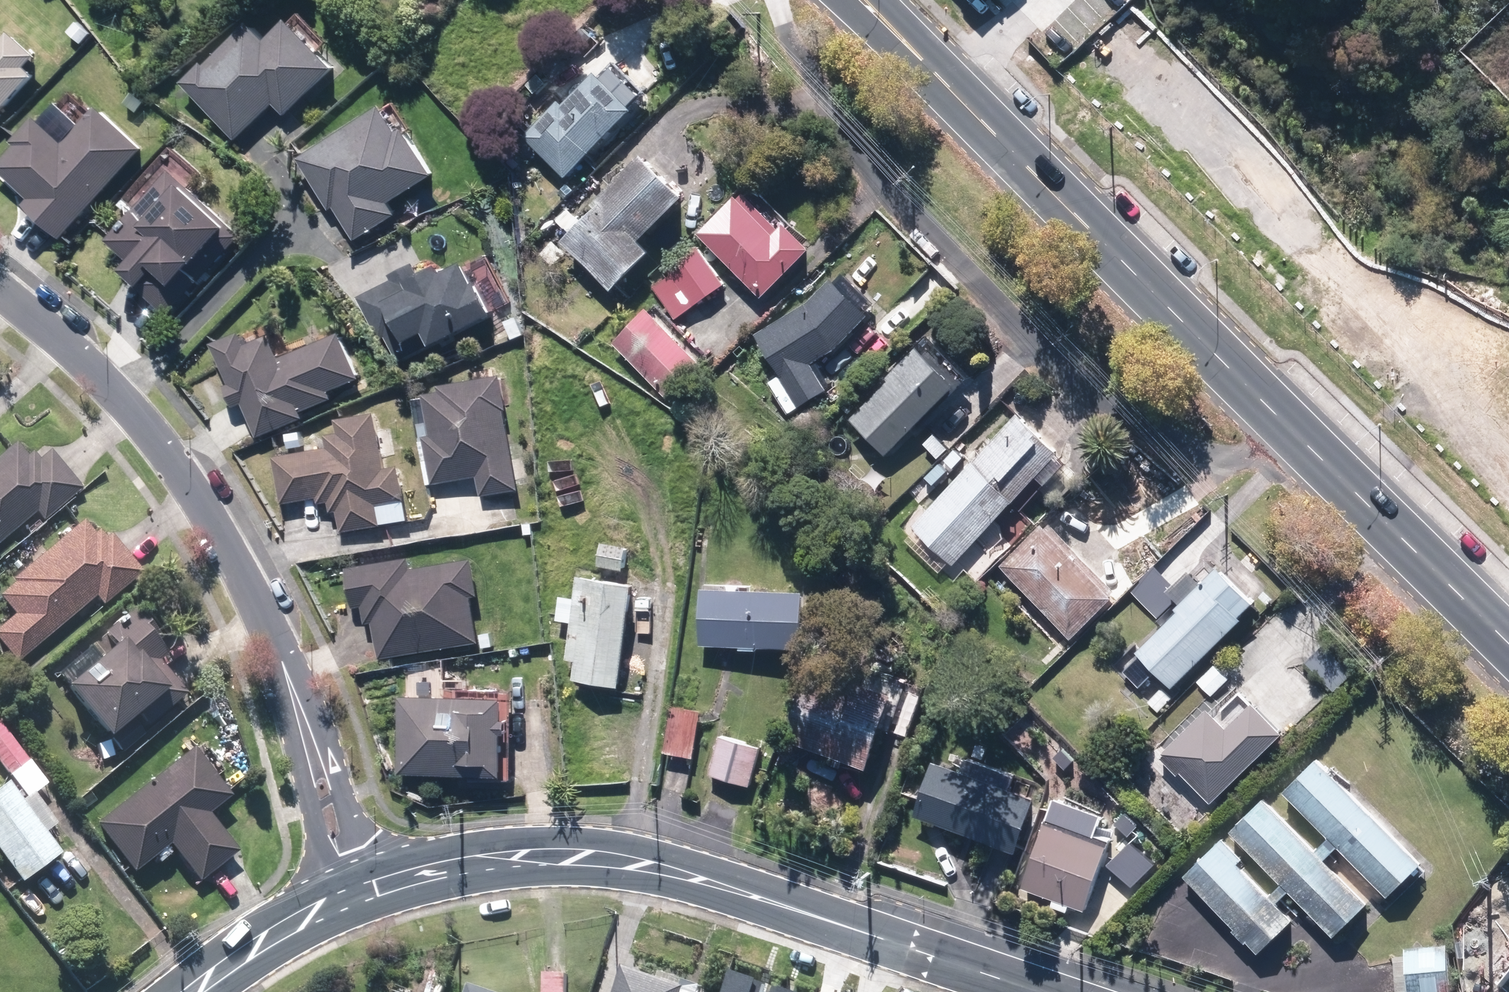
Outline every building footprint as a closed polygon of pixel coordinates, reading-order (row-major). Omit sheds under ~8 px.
[(205,63),(184,81),(238,141),(278,104),(288,115),(338,71),(294,22),(272,42),(255,23),(208,66),(205,63)] [(37,78),(28,69),(40,56),(15,31),(0,46),(0,114),(37,78)] [(566,100),(529,136),(569,177),(638,110),(602,73),(569,104),(566,100)] [(559,96),(545,83),(517,113),(531,125),(559,96)] [(35,118),(12,141),(17,146),(0,164),(0,169),(30,198),(24,204),(59,239),(147,150),(103,107),(86,125),(61,100),(39,122),(35,118)] [(387,108),(301,160),(330,209),(336,205),(356,238),(396,214),(389,202),(433,175),(407,132),(403,134),(387,108)] [(606,203),(567,240),(615,291),(656,252),(644,239),(686,198),(647,157),(602,199),(606,203)] [(245,235),(175,171),(110,238),(131,260),(123,268),(168,313),(245,235)] [(784,228),(747,190),(702,233),(762,296),(812,249),(788,224),(784,228)] [(726,285),(700,248),(669,271),(671,273),(654,286),(678,319),(726,285)] [(478,283),(468,261),(442,273),(437,263),(424,269),(421,262),(392,275),(394,279),(361,294),(381,339),(387,336),(398,361),(498,315),(483,281),(478,283)] [(840,347),(871,314),(837,280),(806,307),(758,333),(783,377),(771,383),(789,414),(837,387),(821,358),(840,347)] [(705,362),(655,309),(618,344),(668,397),(705,362)] [(247,333),(218,343),(232,383),(226,386),(233,407),(245,403),(256,436),(306,419),(303,410),(335,399),(332,390),(359,380),(344,335),(281,356),(273,333),(250,341),(247,333)] [(894,380),(854,417),(887,454),(959,387),(923,346),(890,375),(894,380)] [(432,435),(425,436),(431,482),(480,476),(482,494),(517,490),(503,379),(442,387),(443,393),(426,395),(432,435)] [(386,469),(379,414),(340,419),(342,434),(329,435),(330,444),(318,445),(319,451),(276,457),(282,503),(318,498),(319,502),(330,501),(332,511),(339,510),(341,529),(381,524),(378,504),(404,500),(400,467),(386,469)] [(1019,418),(915,525),(956,564),(1015,503),(1022,510),(1067,464),(1019,418)] [(12,444),(0,454),(0,541),(34,512),(41,520),(79,488),(48,451),(38,460),(30,452),(24,457),(12,444)] [(81,520),(0,590),(0,600),(12,614),(0,624),(0,646),(14,663),(92,596),(100,605),(139,572),(106,534),(101,538),(96,531),(93,534),(81,520)] [(1119,596),(1046,521),(1001,565),(1074,640),(1119,596)] [(628,546),(601,544),(600,568),(627,569),(628,546)] [(407,558),(349,566),(356,608),(364,607),(367,622),(374,621),(379,657),(478,642),(471,595),(479,594),(474,561),(410,570),(407,558)] [(1126,672),(1141,687),(1158,671),(1175,688),(1246,618),(1244,616),(1258,603),(1224,569),(1139,652),(1143,655),(1126,672)] [(632,581),(580,576),(577,598),(562,597),(560,620),(574,622),(572,643),(566,642),(564,659),(579,660),(577,681),(621,685),(632,581)] [(808,591),(704,586),(702,643),(805,648),(808,591)] [(66,685),(61,689),(103,736),(128,713),(141,728),(185,689),(158,660),(167,652),(152,635),(155,632),(133,608),(103,635),(111,645),(97,657),(88,647),(57,675),(66,685)] [(885,677),(828,656),(796,740),(839,756),(836,764),(845,768),(848,760),(869,768),(884,729),(890,731),(909,681),(887,673),(885,677)] [(1230,679),(1215,664),(1198,682),(1212,696),(1230,679)] [(511,697),(403,693),(403,773),(469,773),(469,781),(512,781),(512,754),(505,754),(506,739),(511,739),(511,697)] [(1232,730),(1210,708),(1161,756),(1178,774),(1182,771),(1212,802),(1284,731),(1258,704),(1232,730)] [(702,709),(671,705),(665,753),(695,757),(702,709)] [(0,726),(0,763),(8,773),(26,757),(0,726)] [(765,746),(722,736),(711,777),(754,788),(765,746)] [(229,796),(189,747),(95,823),(133,871),(166,844),(197,882),(234,852),(205,816),(229,796)] [(1225,838),(1185,876),(1242,936),(1290,889),(1334,934),(1367,902),(1324,857),(1338,844),(1389,896),(1424,863),(1321,757),(1286,790),(1331,837),(1318,850),(1267,797),(1230,832),(1280,883),(1274,888),(1225,838)] [(1039,801),(937,764),(918,815),(1021,852),(1039,801)] [(4,783),(0,785),(0,855),(20,881),(58,852),(4,783)] [(1072,903),(1087,908),(1111,840),(1098,836),(1105,817),(1055,800),(1025,887),(1056,898),(1053,904),(1069,910),(1072,903)] [(1450,951),(1409,952),(1409,955),(1395,956),(1396,991),(1451,991),(1450,951)] [(616,991),(696,991),(697,991),(625,966),(616,991)] [(720,991),(759,991),(762,982),(753,979),(754,977),(727,969),(720,991)] [(545,972),(544,991),(568,991),(569,973),(545,972)]
